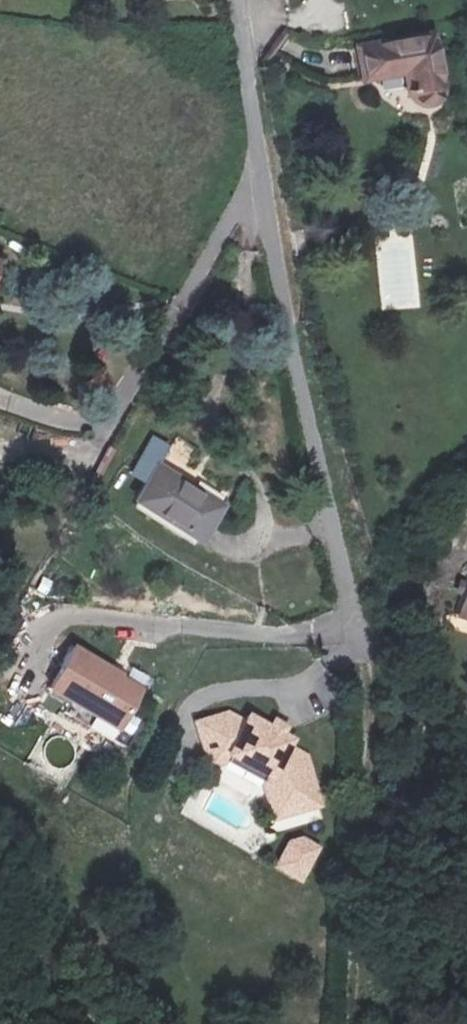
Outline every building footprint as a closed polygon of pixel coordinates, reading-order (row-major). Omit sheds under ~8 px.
[(416,36),(355,44),(358,73),(384,70),(385,88),(389,99),(394,103),(403,105),(410,104),(417,101),(422,93),(423,83),(416,36)] [(342,74),(358,73),(355,44),(338,46),(342,74)] [(414,237),(376,240),(381,311),(419,309),(414,237)] [(184,527),(204,493),(141,457),(120,493),(184,527)] [(432,626),(466,633),(466,591),(441,586),(432,626)] [(123,671),(73,644),(48,686),(75,708),(69,719),(112,745),(128,718),(142,688),(121,676),(123,671)] [(217,713),(185,722),(194,755),(214,750),(255,773),(262,814),(305,806),(293,757),(278,740),(267,734),(257,728),(236,715),(233,722),(217,713)] [(214,750),(194,755),(195,763),(213,758),(248,779),(256,815),(262,814),(255,773),(214,750)] [(286,840),(274,844),(268,854),(289,868),(301,849),(286,840)] [(289,868),(268,854),(260,865),(283,879),(289,868)]
